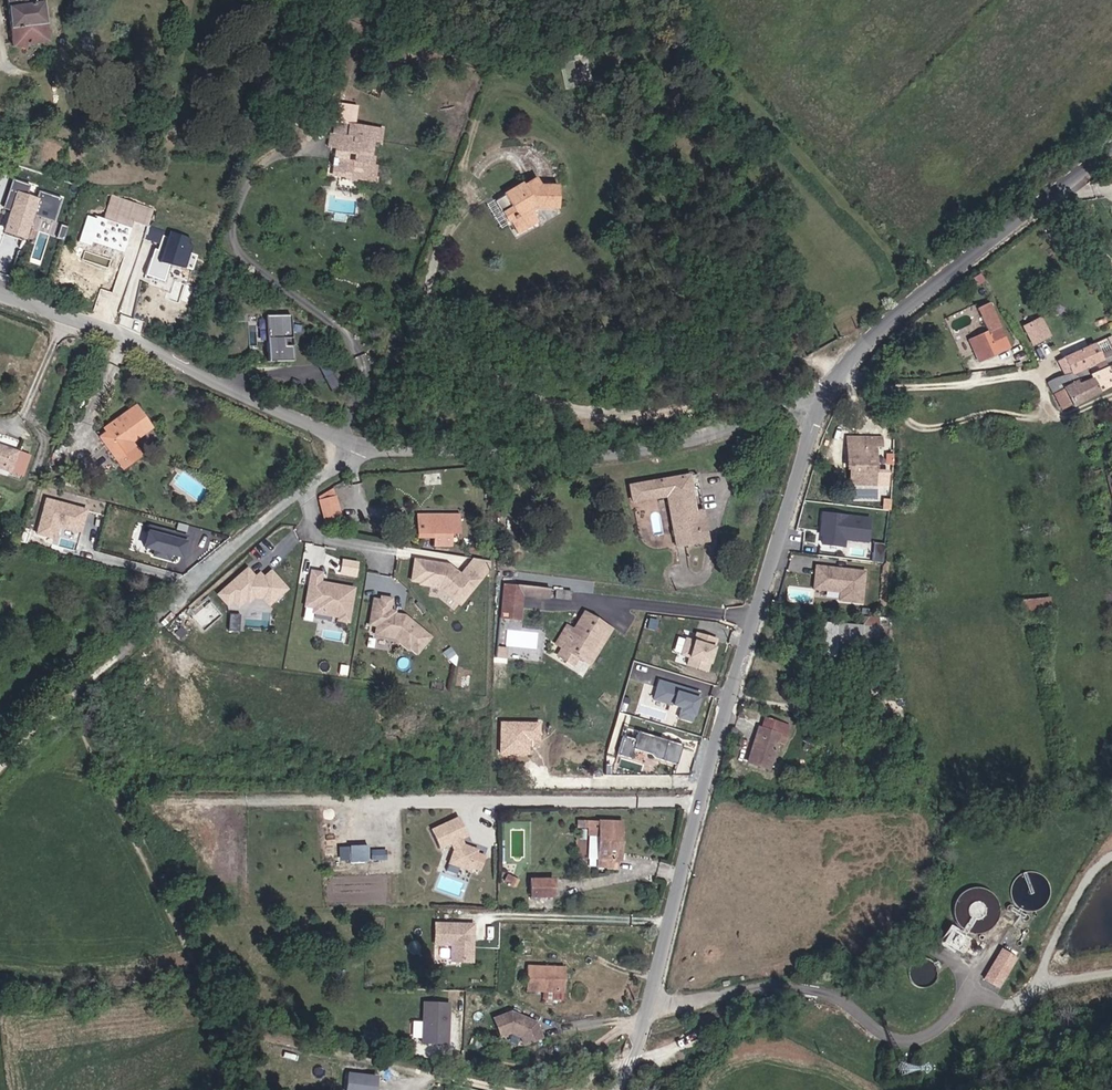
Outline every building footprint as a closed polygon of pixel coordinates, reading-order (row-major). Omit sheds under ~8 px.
[(40,0),(3,0),(10,50),(46,45),(40,0)] [(331,177),(363,181),(365,167),(372,168),(373,162),(366,161),(368,141),(376,141),(377,130),(331,124),(329,135),(324,135),(323,145),(342,148),(341,160),(333,159),(331,177)] [(31,187),(12,181),(4,207),(11,211),(3,236),(29,244),(37,218),(55,224),(63,199),(39,192),(37,198),(28,195),(31,187)] [(505,224),(513,238),(534,226),(528,214),(533,212),(535,216),(557,216),(558,192),(539,192),(535,184),(523,191),(522,189),(501,199),(502,201),(513,220),(505,224)] [(154,209),(111,195),(104,218),(89,213),(81,238),(124,251),(133,222),(148,227),(154,209)] [(502,201),(492,207),(503,225),(505,224),(513,220),(502,201)] [(156,250),(149,276),(166,282),(170,266),(186,269),(193,240),(171,232),(169,238),(163,236),(159,251),(156,250)] [(969,340),(980,362),(1011,348),(992,303),(977,309),(988,331),(969,340)] [(953,326),(972,326),(972,315),(953,315),(953,326)] [(294,316),(268,318),(270,365),(297,363),(294,316)] [(1042,316),(1023,326),(1033,345),(1052,336),(1042,316)] [(1107,339),(1096,343),(1103,357),(1111,354),(1111,350),(1107,339)] [(1092,373),(1107,366),(1103,357),(1096,343),(1064,356),(1059,358),(1063,367),(1066,376),(1072,375),(1092,373)] [(1103,357),(1107,366),(1111,377),(1111,354),(1103,357)] [(1107,366),(1092,373),(1100,391),(1111,385),(1111,377),(1107,366)] [(1067,388),(1074,403),(1076,405),(1100,391),(1092,373),(1072,375),(1066,376),(1064,376),(1049,382),(1054,393),(1067,388)] [(1054,393),(1061,408),(1074,403),(1067,388),(1054,393)] [(873,405),(867,398),(858,405),(865,412),(873,405)] [(127,453),(122,446),(147,429),(134,410),(102,432),(105,436),(96,441),(117,472),(132,461),(127,453)] [(132,450),(130,449),(151,435),(147,429),(122,446),(127,453),(132,450)] [(16,447),(19,439),(0,432),(0,442),(16,447)] [(891,470),(879,470),(879,441),(850,441),(850,467),(854,467),(854,485),(891,484),(891,470)] [(8,478),(16,458),(0,452),(0,475),(8,478)] [(675,547),(706,542),(702,510),(704,510),(701,491),(694,492),(692,477),(631,487),(633,501),(668,496),(675,547)] [(353,513),(350,489),(334,490),(336,515),(353,513)] [(90,511),(46,499),(36,536),(59,542),(62,529),(84,534),(90,511)] [(872,519),(822,513),(819,537),(823,538),(822,547),(846,550),(847,541),(869,543),(872,519)] [(463,516),(420,515),(419,534),(435,534),(435,547),(453,547),(453,535),(462,535),(463,516)] [(151,532),(147,550),(155,552),(153,558),(172,563),(173,557),(185,560),(190,542),(151,532)] [(873,560),(885,561),(886,543),(875,542),(873,560)] [(450,565),(414,559),(411,582),(419,584),(419,586),(440,589),(463,607),(490,573),(491,564),(473,560),(461,573),(450,565)] [(869,571),(816,566),(814,591),(840,593),(839,604),(865,606),(869,571)] [(290,591),(272,572),(265,578),(260,572),(256,576),(248,567),(218,595),(228,607),(234,602),(240,609),(248,602),(251,605),(256,601),(263,601),(270,609),(290,591)] [(325,573),(311,570),(303,609),(312,611),(311,615),(337,620),(338,623),(351,626),(359,588),(324,581),(325,573)] [(550,590),(504,584),(501,620),(522,623),(525,597),(549,599),(550,590)] [(572,602),(573,593),(556,592),(555,600),(572,602)] [(418,656),(434,638),(407,615),(398,614),(398,611),(393,610),(394,598),(381,597),(381,600),(372,599),(368,627),(376,629),(375,637),(395,640),(410,652),(412,650),(418,656)] [(1043,599),(1020,601),(1020,613),(1043,612),(1043,599)] [(229,614),(228,629),(239,629),(240,614),(229,614)] [(586,661),(605,629),(584,615),(557,659),(572,668),(579,657),(586,661)] [(562,650),(573,633),(565,628),(555,645),(562,650)] [(863,654),(864,646),(880,647),(881,631),(839,628),(838,652),(863,654)] [(591,664),(610,632),(605,629),(586,661),(591,664)] [(687,666),(709,672),(710,667),(714,668),(720,648),(718,648),(721,640),(697,633),(694,641),(685,639),(681,654),(689,657),(687,666)] [(693,690),(659,681),(653,701),(656,703),(653,710),(669,714),(671,706),(682,709),(679,719),(693,723),(695,718),(699,719),(704,699),(692,695),(693,690)] [(543,721),(500,720),(499,754),(532,755),(532,745),(542,745),(543,721)] [(748,765),(770,772),(780,737),(787,739),(789,726),(765,720),(762,732),(758,731),(748,765)] [(678,765),(684,746),(627,730),(620,755),(632,759),(635,750),(653,755),(657,759),(678,765)] [(828,748),(807,741),(805,747),(825,755),(828,748)] [(478,873),(483,859),(475,856),(476,853),(462,848),(460,841),(466,839),(458,820),(431,832),(439,850),(450,846),(453,852),(451,855),(458,869),(468,873),(469,870),(478,873)] [(590,837),(599,837),(599,822),(591,821),(590,837)] [(623,822),(599,822),(599,837),(599,842),(598,860),(617,861),(618,843),(623,843),(623,822)] [(598,860),(599,842),(590,842),(589,860),(598,860)] [(339,860),(368,860),(368,845),(340,845),(339,860)] [(386,849),(372,849),(372,858),(386,859),(386,849)] [(458,869),(451,855),(447,865),(458,869)] [(532,881),(532,900),(555,898),(554,881),(532,881)] [(468,946),(469,927),(429,926),(429,946),(450,947),(450,962),(470,962),(470,946),(468,946)] [(1001,948),(983,980),(1001,989),(1019,957),(1001,948)] [(565,992),(565,967),(527,966),(526,990),(565,992)] [(449,1045),(451,1003),(423,1002),(422,1044),(449,1045)] [(512,1011),(493,1018),(500,1037),(511,1034),(522,1036),(525,1046),(545,1039),(539,1022),(512,1011)] [(347,1073),(346,1089),(378,1089),(380,1076),(347,1073)]
